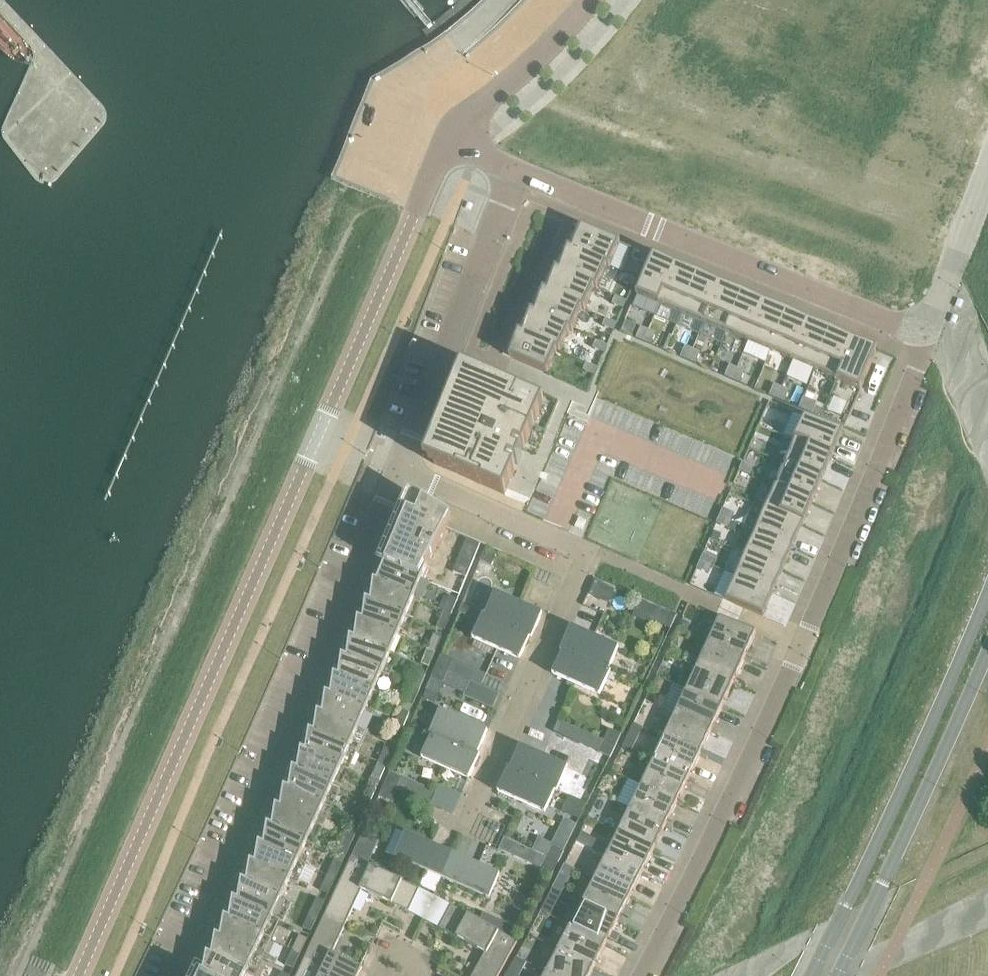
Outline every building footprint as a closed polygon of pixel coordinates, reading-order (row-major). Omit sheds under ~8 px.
[(55,0),(0,0),(0,32),(55,0)] [(570,250),(570,251),(609,268),(619,246),(619,244),(583,229),(579,227),(571,250),(570,250)] [(558,270),(557,272),(597,289),(606,268),(609,269),(609,268),(570,251),(570,250),(567,248),(559,271),(558,270)] [(631,260),(642,264),(642,263),(645,257),(634,252),(631,260)] [(653,259),(637,295),(660,305),(678,263),(655,253),(653,259)] [(678,263),(660,305),(682,315),(700,272),(678,263)] [(545,292),(545,293),(584,310),(593,289),(596,290),(597,289),(557,272),(558,270),(555,269),(547,292),(545,292)] [(700,272),(682,315),(704,324),(722,282),(700,272)] [(632,287),(635,279),(624,274),(621,282),(632,287)] [(722,282),(704,324),(726,333),(744,291),(722,282)] [(533,313),(532,314),(572,331),(581,310),(584,311),(584,310),(545,293),(545,292),(542,290),(534,313),(533,313)] [(744,291),(726,333),(748,343),(766,301),(744,291)] [(612,304),(623,309),(626,301),(615,297),(612,304)] [(766,301),(748,343),(770,352),(788,310),(766,301)] [(788,310),(770,352),(792,362),(810,320),(788,310)] [(521,334),(520,335),(559,352),(569,331),(571,332),(572,331),(532,314),(533,313),(530,311),(522,334),(521,334)] [(602,326),(613,331),(616,324),(605,319),(602,326)] [(810,320),(792,362),(814,371),(832,329),(810,320)] [(643,342),(648,331),(640,327),(635,338),(643,342)] [(832,329),(814,371),(836,381),(854,339),(832,329)] [(655,334),(648,331),(643,342),(650,345),(655,334)] [(509,355),(508,357),(546,374),(556,352),(559,353),(559,352),(520,335),(521,334),(520,333),(517,332),(509,355)] [(854,339),(836,381),(860,391),(877,348),(854,339)] [(603,353),(607,346),(595,341),(592,349),(603,353)] [(680,358),(687,361),(692,350),(684,346),(680,357),(680,358)] [(692,350),(687,361),(695,364),(699,353),(692,350)] [(583,371),(594,376),(597,368),(586,364),(583,371)] [(732,380),(736,369),(729,366),(724,377),(732,380)] [(461,367),(423,461),(433,465),(504,496),(515,470),(513,470),(515,465),(517,466),(521,455),(519,454),(521,450),(523,451),(544,403),(476,373),(461,367)] [(744,372),(736,369),(732,380),(739,383),(744,372)] [(768,396),(776,399),(781,388),(773,385),(769,396),(768,396)] [(781,388),(776,399),(783,403),(784,402),(788,391),(781,388)] [(816,403),(811,414),(819,418),(823,406),(816,403)] [(804,417),(794,440),(833,457),(834,457),(835,457),(843,434),(841,433),(804,417)] [(794,440),(784,463),(824,480),(824,479),(825,480),(833,457),(794,440)] [(784,463),(774,486),(814,503),(814,502),(815,502),(824,480),(784,463)] [(742,464),(739,471),(750,476),(753,468),(742,464)] [(774,486),(765,508),(804,525),(805,525),(806,525),(814,503),(774,486)] [(765,508),(755,531),(795,548),(795,547),(796,548),(804,525),(765,508)] [(719,516),(730,521),(733,514),(722,509),(719,516)] [(394,540),(384,564),(421,580),(427,567),(426,567),(445,529),(403,511),(391,539),(394,540)] [(727,529),(730,521),(719,516),(716,524),(727,529)] [(755,531),(745,553),(785,571),(785,570),(786,570),(795,548),(755,531)] [(713,533),(710,540),(717,543),(720,536),(713,533)] [(480,544),(466,538),(452,572),(465,578),(480,544)] [(484,549),(479,561),(491,566),(496,554),(484,549)] [(745,553),(735,576),(775,593),(777,593),(785,571),(745,553)] [(700,562),(711,566),(714,559),(703,554),(700,560),(700,562)] [(707,574),(711,566),(700,562),(696,569),(707,574)] [(374,573),(373,582),(413,600),(421,580),(384,564),(379,576),(374,574),(374,573)] [(735,576),(725,599),(766,617),(775,593),(735,576)] [(366,592),(365,601),(405,618),(413,600),(373,582),(371,595),(367,593),(367,592),(366,592)] [(594,582),(588,594),(603,601),(608,588),(594,582)] [(494,594),(484,616),(484,617),(529,637),(528,638),(530,639),(541,615),(494,594)] [(449,596),(442,612),(450,615),(457,600),(449,596)] [(358,611),(357,620),(397,637),(405,618),(365,601),(363,614),(359,612),(359,611),(358,611)] [(460,606),(457,614),(479,623),(482,615),(460,606)] [(450,615),(442,612),(435,627),(444,630),(450,615)] [(658,624),(670,629),(675,617),(663,612),(658,624)] [(484,617),(484,616),(482,615),(479,623),(472,639),(519,660),(528,638),(529,637),(484,617)] [(718,618),(707,643),(744,659),(747,653),(755,634),(718,618)] [(350,630),(349,639),(389,656),(397,637),(357,620),(355,633),(351,631),(351,630),(350,630)] [(681,622),(678,628),(685,632),(688,625),(681,622)] [(560,652),(562,653),(562,652),(607,672),(607,671),(617,649),(570,628),(560,652)] [(432,634),(426,649),(434,653),(441,638),(432,634)] [(342,649),(341,657),(381,675),(389,656),(349,639),(347,651),(343,650),(343,649),(342,649)] [(707,643),(696,666),(733,684),(736,677),(744,659),(707,643)] [(434,653),(426,649),(419,665),(428,668),(434,653)] [(562,652),(562,653),(552,675),(599,695),(609,672),(607,671),(607,672),(562,652)] [(440,655),(435,667),(447,672),(452,660),(440,655)] [(334,667),(333,676),(373,694),(381,675),(341,657),(339,670),(335,668),(335,667),(334,667)] [(696,666),(685,691),(722,708),(733,684),(696,666)] [(447,672),(435,667),(430,678),(442,684),(447,672)] [(475,670),(470,682),(480,687),(486,675),(475,670)] [(417,672),(410,687),(418,691),(425,676),(417,672)] [(326,686),(325,695),(365,713),(373,694),(333,676),(331,689),(327,687),(327,686),(326,686)] [(470,682),(463,696),(492,709),(499,695),(480,687),(470,682)] [(418,691),(410,687),(403,703),(412,706),(418,691)] [(685,691),(674,714),(711,731),(714,725),(722,708),(685,691)] [(318,705),(317,714),(357,732),(365,713),(325,695),(323,708),(318,706),(319,705),(318,705)] [(400,710),(394,725),(402,729),(408,714),(400,710)] [(429,735),(431,736),(431,735),(476,755),(486,733),(439,712),(429,735)] [(310,723),(308,732),(348,750),(357,732),(317,714),(315,726),(310,724),(310,723)] [(674,714),(663,738),(699,755),(711,731),(674,714)] [(562,723),(557,734),(578,743),(582,732),(562,723)] [(402,729),(394,725),(387,740),(395,744),(402,729)] [(631,727),(626,738),(635,742),(640,732),(631,727)] [(608,729),(603,741),(615,747),(620,735),(608,729)] [(301,742),(300,751),(340,769),(348,750),(308,732),(306,745),(302,743),(302,742),(301,742)] [(431,735),(431,736),(421,758),(468,779),(478,756),(476,755),(431,735)] [(663,738),(651,762),(688,779),(699,755),(663,738)] [(615,747),(603,741),(597,753),(609,758),(615,747)] [(384,748),(377,763),(385,767),(392,752),(384,748)] [(519,748),(510,770),(509,770),(554,790),(554,791),(556,792),(566,768),(519,748)] [(293,761),(292,770),(332,788),(340,769),(300,751),(298,764),(294,762),(294,761),(293,761)] [(651,762),(640,786),(676,803),(688,779),(651,762)] [(385,767),(377,763),(370,778),(378,782),(385,767)] [(509,770),(510,770),(507,769),(497,792),(544,813),(554,791),(554,790),(509,770)] [(284,780),(283,789),(323,807),(332,788),(292,770),(290,783),(285,781),(285,780),(284,780)] [(389,773),(383,785),(395,790),(400,779),(389,773)] [(395,790),(383,785),(378,797),(390,802),(395,790)] [(367,786),(360,801),(368,804),(375,789),(367,786)] [(640,786),(629,809),(665,827),(676,803),(640,786)] [(276,798),(275,807),(315,826),(323,807),(283,789),(281,801),(277,799),(276,798)] [(569,796),(561,812),(579,820),(586,804),(569,796)] [(368,804),(360,801),(353,816),(362,819),(368,804)] [(268,817),(267,826),(306,844),(315,826),(275,807),(272,820),(268,818),(269,817),(268,817)] [(629,809),(617,833),(653,851),(665,827),(629,809)] [(350,823),(343,839),(351,842),(358,827),(350,823)] [(259,835),(258,844),(298,863),(306,844),(267,826),(265,839),(260,837),(260,836),(259,835)] [(364,829),(356,846),(372,853),(380,837),(364,829)] [(580,832),(576,841),(585,845),(589,836),(580,832)] [(617,833),(605,856),(641,874),(653,851),(617,833)] [(394,858),(441,879),(451,855),(404,835),(394,858)] [(351,842),(343,839),(336,854),(344,857),(351,842)] [(251,854),(249,863),(289,882),(298,863),(258,844),(256,857),(251,855),(252,854),(251,854)] [(551,846),(545,858),(557,863),(563,852),(551,846)] [(336,854),(333,861),(341,865),(344,857),(336,854)] [(451,855),(441,879),(488,900),(498,876),(451,855)] [(605,856),(593,880),(629,898),(641,874),(605,856)] [(408,912),(423,921),(435,898),(418,890),(351,858),(325,913),(346,922),(361,890),(408,912)] [(557,863),(545,858),(540,869),(551,875),(557,863)] [(333,861),(326,876),(334,880),(341,865),(333,861)] [(242,873),(241,882),(281,900),(289,882),(249,863),(248,876),(243,874),(243,873),(242,873)] [(564,865),(551,888),(562,894),(574,870),(564,865)] [(334,880),(326,876),(319,891),(327,895),(334,880)] [(593,880),(581,903),(617,922),(629,898),(593,880)] [(234,891),(232,900),(272,919),(281,900),(241,882),(240,894),(234,892),(234,891)] [(551,888),(540,911),(550,916),(562,894),(551,888)] [(316,898),(309,913),(317,917),(324,902),(316,898)] [(472,975),(498,975),(516,943),(451,907),(435,898),(423,921),(438,929),(484,954),(472,975)] [(225,909),(224,918),(263,937),(272,919),(232,900),(230,913),(226,911),(226,910),(225,909)] [(581,903),(569,927),(605,945),(617,922),(581,903)] [(346,922),(325,913),(300,967),(319,975),(358,975),(361,969),(331,955),(346,922)] [(317,917),(309,913),(302,928),(310,932),(317,917)] [(216,928),(214,937),(254,956),(263,937),(224,918),(222,931),(217,929),(217,928),(216,928)] [(569,927),(557,950),(593,969),(605,945),(569,927)] [(298,936),(291,951),(299,954),(306,939),(298,936)] [(208,946),(206,955),(245,974),(254,956),(214,937),(212,949),(208,947),(208,946)] [(545,973),(550,975),(589,975),(593,969),(557,950),(545,973)] [(299,954),(291,951),(284,966),(292,969),(299,954)] [(197,974),(201,975),(245,975),(245,974),(206,955),(204,968),(199,966),(200,965),(199,965),(197,974)] [(300,967),(296,975),(319,975),(300,967)]
